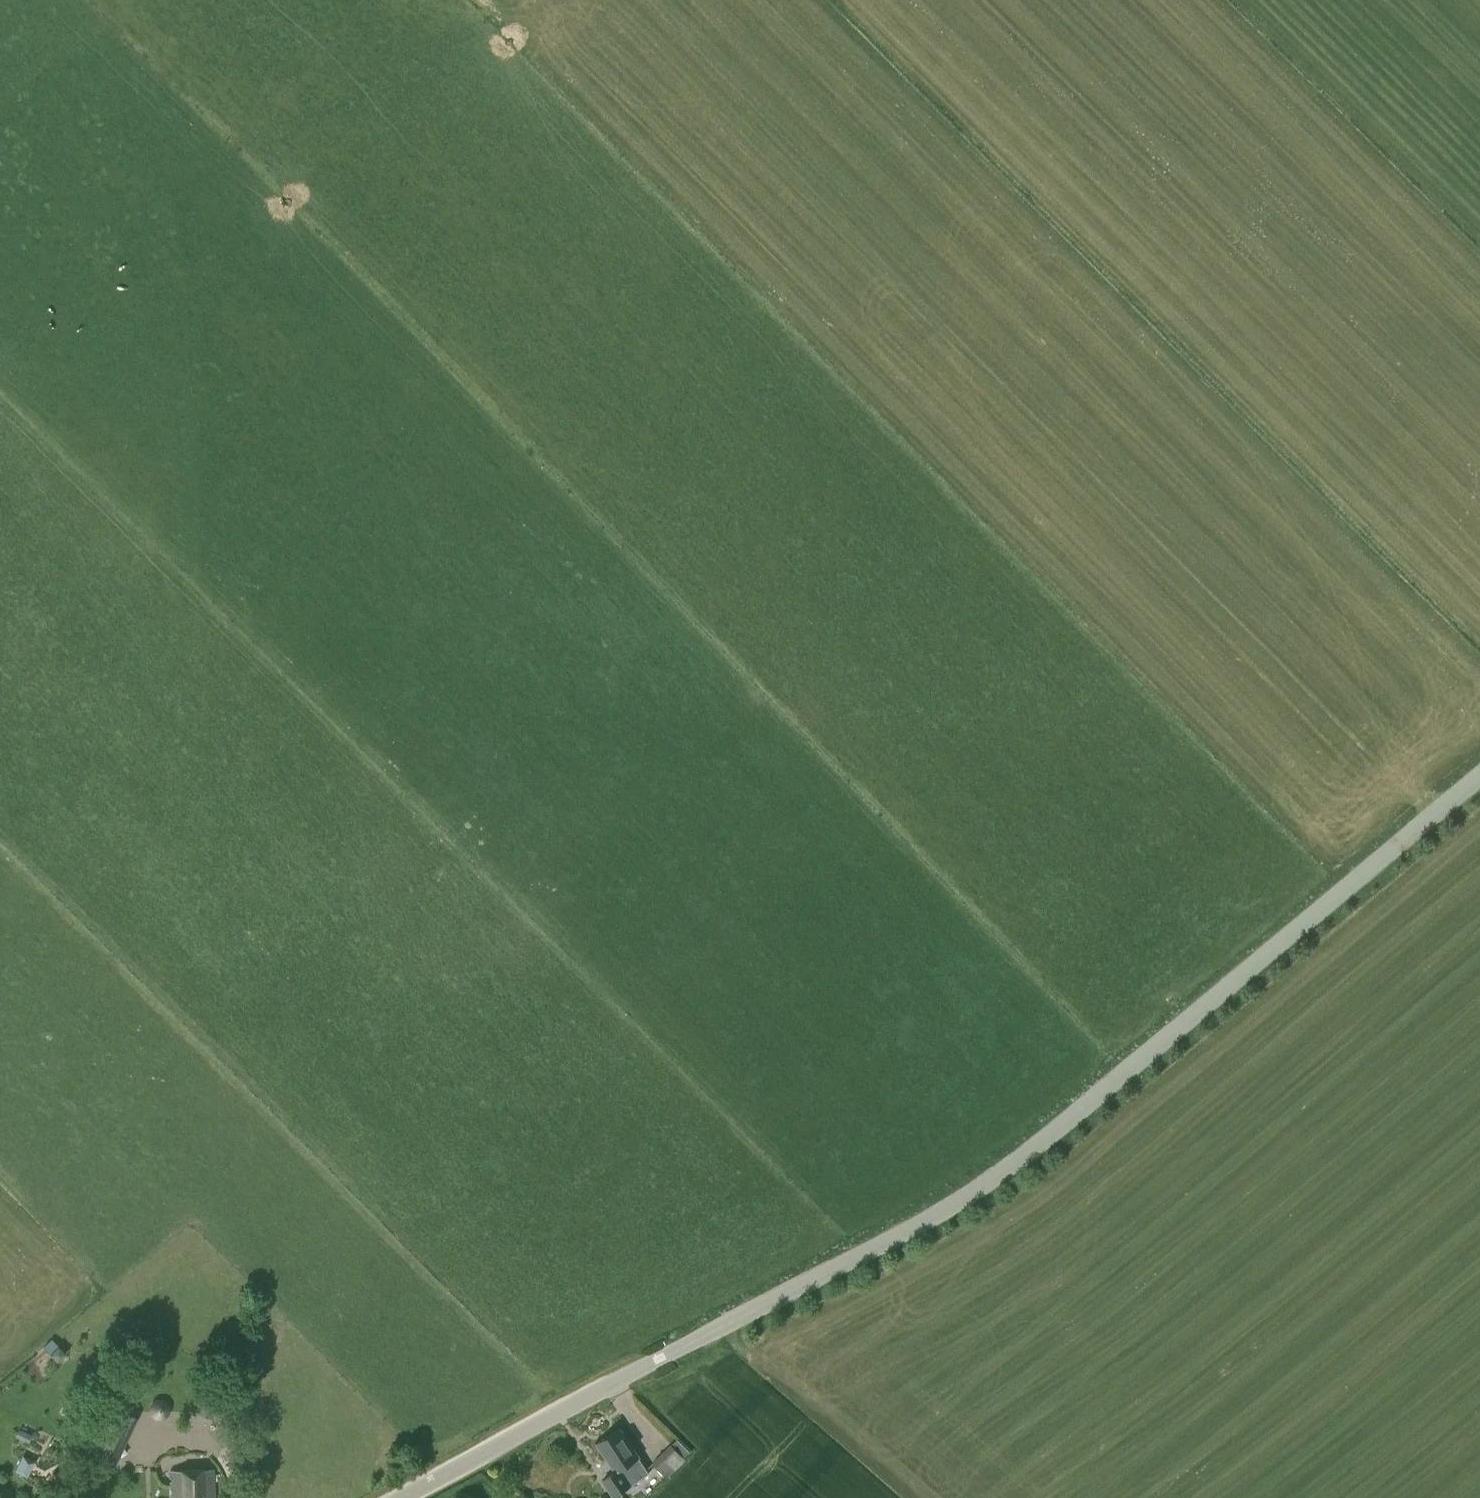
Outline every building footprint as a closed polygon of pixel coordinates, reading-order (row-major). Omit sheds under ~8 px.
[(227,1422),(237,1392),(221,1387),(211,1417),(227,1422)] [(114,1466),(137,1417),(107,1403),(84,1452),(114,1466)] [(613,1497),(631,1484),(620,1468),(638,1455),(619,1428),(598,1442),(615,1468),(600,1479),(613,1497)] [(666,1477),(686,1459),(684,1457),(689,1451),(677,1438),(652,1462),(666,1477)] [(212,1470),(169,1472),(170,1480),(171,1497),(213,1497),(212,1470)]
